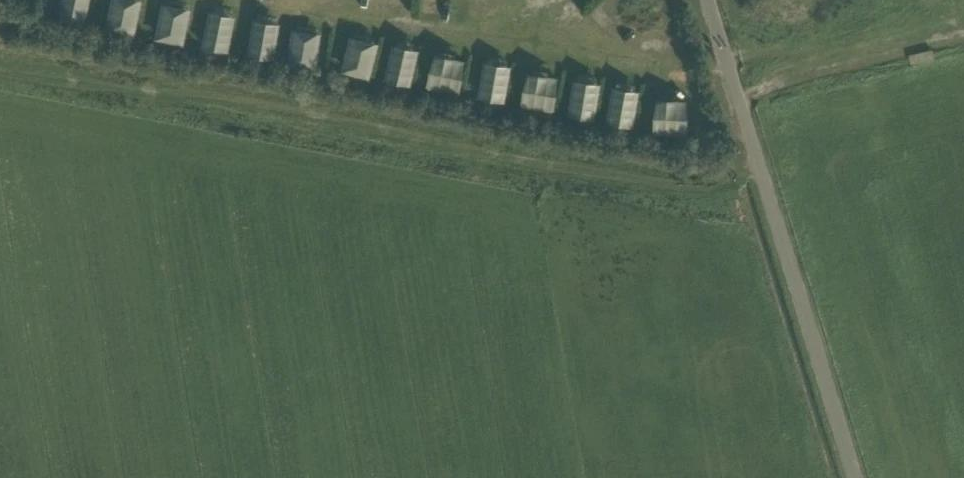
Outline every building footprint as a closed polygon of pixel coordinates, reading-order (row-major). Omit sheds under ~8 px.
[(58,14),(83,21),(89,0),(61,0),(58,14)] [(104,27),(134,33),(141,0),(110,0),(104,27)] [(191,7),(161,0),(152,35),(182,42),(191,7)] [(236,14),(209,8),(200,44),(227,50),(236,14)] [(279,21),(252,16),(251,19),(245,53),(272,58),(279,21)] [(321,30),(292,26),(286,63),(316,67),(321,30)] [(378,40),(348,33),(339,70),(369,77),(378,40)] [(418,47),(391,41),(382,76),(410,83),(418,47)] [(463,60),(435,55),(429,86),(456,92),(463,60)] [(508,66),(486,62),(480,96),(502,100),(508,66)] [(556,76),(529,72),(523,103),(550,108),(556,76)] [(597,85),(576,81),(569,114),(590,118),(597,85)] [(635,91),(616,86),(608,121),(628,126),(635,91)] [(682,132),(683,100),(658,99),(657,131),(682,132)]
